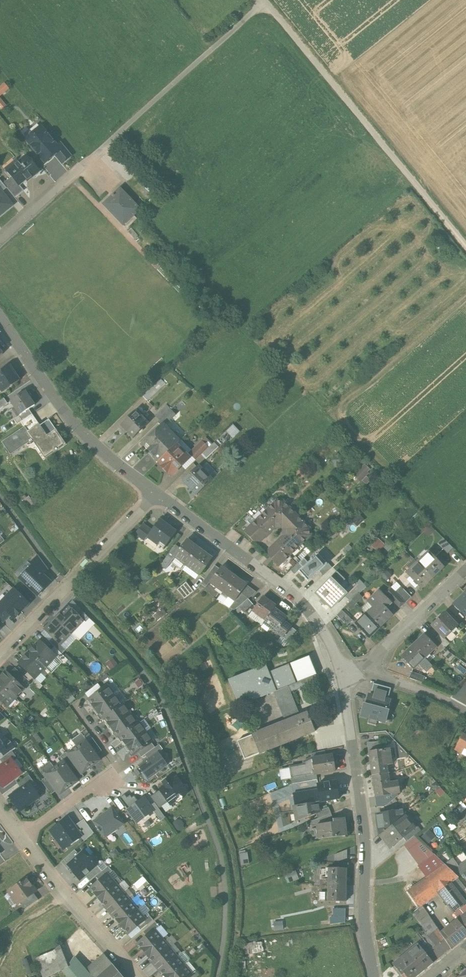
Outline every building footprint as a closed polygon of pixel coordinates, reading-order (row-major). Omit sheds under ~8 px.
[(8,88),(5,84),(0,87),(0,95),(8,88)] [(55,154),(60,150),(56,146),(41,128),(40,128),(37,124),(30,130),(33,134),(27,139),(45,162),(55,154)] [(61,142),(56,146),(60,150),(55,154),(63,164),(72,156),(61,142)] [(27,155),(7,171),(12,177),(19,185),(26,179),(28,181),(39,171),(27,155)] [(19,185),(12,177),(3,183),(7,188),(14,197),(24,190),(19,185)] [(139,208),(119,188),(105,201),(126,222),(130,218),(133,221),(136,217),(133,214),(139,208)] [(13,205),(2,191),(0,189),(0,215),(13,205)] [(139,235),(132,228),(128,232),(135,239),(139,235)] [(0,372),(0,390),(1,392),(19,380),(10,366),(0,372)] [(153,386),(143,397),(148,402),(158,392),(153,386)] [(35,405),(25,391),(10,400),(20,415),(35,405)] [(136,411),(121,426),(127,432),(142,417),(136,411)] [(164,418),(158,423),(162,427),(163,426),(164,427),(176,416),(171,411),(164,418)] [(159,413),(153,420),(157,424),(158,423),(164,418),(159,413)] [(33,414),(20,422),(24,427),(25,426),(28,431),(39,424),(33,414)] [(142,417),(127,432),(133,439),(149,424),(142,417)] [(49,420),(40,426),(39,424),(28,431),(25,426),(24,427),(2,442),(11,455),(30,442),(30,443),(32,441),(35,438),(48,456),(45,458),(46,459),(66,444),(60,436),(60,437),(48,421),(49,420)] [(164,427),(163,426),(162,427),(143,446),(159,462),(176,445),(181,440),(170,430),(168,432),(164,427)] [(202,442),(189,454),(196,461),(201,456),(209,449),(202,442)] [(209,449),(201,456),(206,460),(218,447),(214,443),(209,449)] [(176,445),(159,462),(163,466),(163,467),(163,469),(165,472),(168,472),(169,472),(172,475),(189,459),(176,445)] [(212,481),(198,467),(184,481),(184,482),(185,480),(192,487),(191,489),(197,495),(212,481)] [(283,502),(276,502),(268,509),(275,516),(275,525),(286,525),(296,516),(283,502)] [(268,509),(256,521),(269,534),(275,528),(275,525),(275,516),(268,509)] [(309,529),(296,516),(286,525),(286,537),(295,537),(302,544),(309,536),(309,529)] [(176,532),(160,520),(152,531),(148,537),(158,545),(160,542),(166,546),(176,532)] [(256,521),(245,532),(254,541),(261,541),(269,534),(256,521)] [(152,531),(143,524),(135,534),(144,541),(148,537),(152,531)] [(295,537),(286,537),(283,537),(277,543),(290,556),(302,544),(295,537)] [(381,538),(374,544),(380,550),(387,544),(381,538)] [(443,539),(438,544),(447,554),(453,548),(443,539)] [(180,549),(174,556),(175,556),(186,565),(199,549),(186,540),(180,549)] [(277,543),(270,550),(269,557),(278,566),(290,556),(277,543)] [(175,546),(168,556),(172,559),(175,556),(174,556),(180,549),(175,546)] [(212,558),(199,549),(186,565),(199,575),(212,558)] [(443,567),(429,552),(418,564),(432,578),(443,567)] [(308,563),(299,571),(308,582),(319,572),(327,564),(318,554),(308,563)] [(172,559),(168,556),(161,565),(165,569),(172,559)] [(299,571),(308,563),(304,559),(291,571),(295,575),(299,571)] [(418,564),(414,560),(407,567),(411,570),(407,574),(421,589),(432,578),(418,564)] [(327,564),(319,572),(323,576),(332,568),(328,563),(327,564)] [(33,565),(20,579),(38,595),(50,582),(33,565)] [(235,576),(221,566),(219,569),(214,575),(209,583),(222,593),(235,576)] [(215,566),(209,572),(214,575),(219,569),(215,566)] [(209,572),(201,584),(205,588),(209,583),(214,575),(209,572)] [(337,572),(316,593),(331,609),(342,597),(341,596),(334,589),(342,581),(345,577),(343,575),(342,577),(337,572)] [(246,585),(235,576),(222,593),(234,601),(240,593),(246,585)] [(354,584),(347,579),(345,584),(350,588),(351,586),(351,587),(354,584)] [(351,587),(357,592),(364,586),(358,580),(354,584),(351,587)] [(343,595),(350,588),(345,584),(342,581),(334,589),(341,596),(343,595)] [(186,582),(177,590),(184,599),(193,592),(186,582)] [(255,592),(246,585),(240,593),(247,599),(255,592)] [(350,588),(343,595),(348,600),(357,592),(351,587),(351,586),(350,588)] [(411,597),(401,587),(396,593),(405,603),(411,597)] [(0,603),(0,604),(2,605),(12,615),(15,618),(30,603),(14,588),(0,603)] [(392,589),(386,594),(390,599),(391,598),(391,597),(396,593),(392,589)] [(379,591),(367,602),(373,608),(367,614),(367,615),(380,628),(393,616),(386,609),(392,604),(379,591)] [(233,602),(234,601),(222,593),(217,600),(228,609),(233,602)] [(247,599),(240,593),(234,601),(233,602),(238,607),(247,599)] [(401,607),(405,603),(396,593),(391,597),(391,598),(401,607)] [(453,605),(465,617),(465,616),(465,595),(465,594),(453,605)] [(275,607),(262,598),(253,611),(266,620),(274,610),(275,607)] [(247,599),(238,607),(244,612),(253,604),(247,599)] [(233,602),(228,609),(232,612),(238,607),(233,602)] [(12,615),(2,605),(0,607),(0,618),(5,623),(12,615)] [(67,606),(55,618),(71,633),(83,621),(75,613),(67,606)] [(80,608),(75,613),(83,621),(84,622),(89,617),(80,608)] [(287,619),(274,610),(266,620),(265,621),(272,626),(270,629),(283,638),(291,628),(284,623),(287,619)] [(266,620),(253,611),(249,618),(261,627),(262,626),(265,621),(266,620)] [(352,621),(342,611),(337,616),(347,626),(352,621)] [(457,627),(444,614),(431,626),(439,634),(444,639),(457,627)] [(367,615),(361,620),(360,619),(355,624),(369,639),(380,628),(367,615)] [(71,633),(55,618),(45,629),(53,637),(60,644),(71,633)] [(291,628),(283,638),(288,642),(295,632),(291,629),(291,628)] [(444,639),(439,634),(435,638),(444,647),(445,648),(449,644),(444,639)] [(436,648),(424,636),(413,646),(424,659),(425,659),(436,648)] [(60,644),(53,637),(49,642),(55,647),(62,654),(66,650),(60,644)] [(39,641),(29,652),(45,668),(56,657),(50,652),(39,641)] [(413,646),(401,657),(413,670),(418,664),(426,673),(432,666),(425,659),(424,659),(413,646)] [(62,654),(55,647),(50,652),(56,657),(62,663),(66,659),(62,654)] [(445,648),(444,647),(439,652),(449,662),(455,656),(450,653),(445,648)] [(45,668),(29,652),(18,663),(28,672),(35,679),(45,668)] [(289,665),(269,673),(266,666),(229,680),(239,706),(274,692),(288,686),(296,683),(289,665)] [(24,677),(15,668),(8,675),(20,686),(26,679),(24,677)] [(0,676),(0,683),(15,698),(24,689),(20,686),(8,675),(5,671),(0,676)] [(35,679),(28,672),(24,677),(26,679),(37,689),(41,685),(35,679)] [(411,672),(409,678),(422,683),(424,677),(411,672)] [(0,683),(0,700),(3,703),(7,707),(15,698),(0,683)] [(98,684),(85,694),(89,699),(102,690),(98,684)] [(371,696),(388,700),(391,689),(374,684),(371,696)] [(89,699),(86,701),(93,711),(114,696),(107,686),(102,690),(89,699)] [(288,686),(274,692),(286,722),(300,716),(288,686)] [(364,705),(361,716),(385,723),(388,711),(387,711),(390,701),(388,700),(371,696),(369,695),(366,705),(364,705)] [(114,696),(93,711),(101,720),(102,719),(121,706),(121,705),(114,696)] [(121,706),(102,719),(109,729),(129,714),(122,704),(121,705),(121,706)] [(286,722),(237,741),(245,759),(316,732),(308,713),(300,716),(286,722)] [(129,714),(109,729),(116,739),(118,738),(118,737),(136,724),(136,723),(129,714)] [(136,724),(118,737),(118,738),(125,747),(145,732),(138,722),(136,723),(136,724)] [(465,730),(463,734),(462,734),(456,745),(457,745),(454,750),(465,757),(465,730)] [(145,732),(125,747),(132,757),(152,742),(145,732)] [(88,742),(82,733),(72,741),(77,748),(91,767),(101,760),(97,754),(88,742)] [(101,751),(92,738),(88,742),(97,754),(101,751)] [(367,743),(369,760),(391,757),(389,749),(380,750),(379,742),(367,743)] [(11,743),(4,748),(5,749),(1,752),(4,757),(12,751),(15,749),(11,743)] [(145,755),(148,760),(158,752),(163,749),(160,745),(145,755)] [(91,767),(77,748),(68,754),(75,764),(82,774),(91,767)] [(0,759),(0,760),(4,765),(11,760),(16,757),(12,751),(4,757),(0,759)] [(68,754),(66,752),(60,757),(64,762),(55,768),(69,788),(79,781),(78,780),(78,781),(69,768),(75,764),(68,754)] [(167,765),(158,752),(148,760),(139,767),(148,779),(167,765)] [(326,756),(313,759),(313,764),(290,768),(291,778),(315,774),(315,775),(316,774),(334,771),(332,755),(326,756)] [(391,757),(369,760),(372,777),(388,774),(387,765),(392,764),(391,757)] [(0,767),(0,782),(2,780),(5,784),(8,784),(12,781),(13,778),(20,773),(11,760),(4,765),(0,767)] [(55,768),(50,761),(40,769),(46,777),(56,791),(59,795),(69,788),(55,768)] [(82,774),(75,764),(69,768),(78,781),(78,780),(84,776),(82,774)] [(317,780),(316,774),(315,775),(315,774),(291,778),(292,785),(294,784),(301,783),(317,780)] [(388,774),(372,777),(374,792),(377,792),(378,796),(375,797),(398,794),(400,794),(398,782),(390,783),(388,774)] [(29,775),(18,784),(21,789),(28,784),(33,781),(29,775)] [(56,791),(46,777),(41,781),(51,795),(56,791)] [(165,786),(160,790),(168,802),(173,802),(176,800),(176,801),(179,802),(182,800),(183,797),(182,796),(187,792),(177,778),(171,782),(169,779),(163,783),(165,786)] [(330,782),(322,783),(322,784),(317,785),(319,795),(320,802),(339,799),(336,782),(331,783),(330,782)] [(289,807),(294,806),(297,806),(304,805),(302,795),(301,787),(301,783),(294,784),(292,785),(289,786),(291,797),(288,797),(289,807)] [(21,789),(11,797),(17,806),(20,804),(22,808),(25,808),(30,805),(30,802),(37,797),(28,784),(21,789)] [(319,795),(317,785),(308,786),(309,793),(309,797),(319,795)] [(398,794),(375,797),(377,808),(385,807),(398,797),(398,794)] [(120,799),(128,810),(137,823),(142,819),(144,821),(150,817),(148,815),(153,811),(150,806),(144,798),(138,802),(134,796),(133,798),(131,795),(127,797),(126,795),(120,799)] [(319,795),(309,797),(310,804),(318,802),(320,802),(319,795)] [(304,805),(297,806),(294,806),(296,822),(316,814),(317,814),(316,813),(320,812),(320,811),(318,802),(310,804),(304,805)] [(154,803),(150,806),(153,811),(161,821),(165,817),(154,803)] [(328,808),(320,811),(320,812),(316,813),(317,814),(316,814),(317,819),(330,814),(328,808)] [(112,809),(94,822),(105,837),(123,824),(112,809)] [(378,833),(381,836),(404,817),(400,811),(378,813),(379,821),(376,822),(378,833)] [(317,819),(310,822),(311,827),(320,826),(319,825),(333,823),(332,820),(333,820),(330,814),(317,819)] [(404,817),(381,836),(390,848),(403,838),(414,829),(404,817)] [(68,819),(50,831),(55,838),(57,837),(65,848),(81,837),(74,827),(73,827),(68,819)] [(333,823),(319,825),(320,826),(321,839),(344,836),(343,825),(344,823),(344,819),(343,819),(333,820),(332,820),(333,823)] [(81,837),(85,841),(94,833),(84,820),(74,827),(81,837)] [(414,829),(403,838),(407,842),(414,837),(421,832),(417,826),(414,829)] [(430,851),(414,837),(404,845),(420,866),(434,856),(435,855),(430,851)] [(64,860),(68,865),(79,855),(75,850),(64,860)] [(347,850),(334,855),(334,861),(347,861),(347,850)] [(79,855),(68,865),(67,866),(73,872),(72,873),(80,881),(86,875),(97,866),(97,865),(90,857),(88,859),(83,852),(79,855)] [(250,852),(242,852),(242,864),(250,864),(250,852)] [(444,865),(434,856),(420,866),(419,867),(426,878),(444,865)] [(451,871),(444,865),(426,878),(406,891),(419,909),(421,906),(438,894),(437,893),(451,883),(451,884),(458,878),(451,871)] [(451,871),(458,878),(451,884),(454,886),(465,878),(465,874),(460,865),(451,871)] [(91,881),(96,877),(102,871),(97,866),(86,875),(91,881)] [(108,867),(96,877),(100,881),(107,875),(108,875),(112,872),(108,867)] [(347,869),(326,869),(326,877),(328,878),(328,885),(346,886),(347,869)] [(100,881),(90,889),(98,898),(115,884),(113,881),(108,875),(107,875),(100,881)] [(26,878),(8,891),(18,905),(21,903),(34,893),(36,892),(26,878)] [(122,883),(117,878),(113,881),(115,884),(117,887),(122,883)] [(437,893),(438,894),(456,914),(465,906),(465,902),(454,886),(451,884),(451,883),(437,893)] [(115,884),(98,898),(106,907),(122,893),(117,887),(115,884)] [(346,886),(328,885),(328,893),(325,893),(325,902),(346,902),(346,886)] [(34,893),(21,903),(25,909),(38,900),(34,893)] [(122,893),(106,907),(113,916),(130,902),(128,899),(122,893)] [(130,902),(113,916),(120,925),(137,911),(135,908),(130,902)] [(426,937),(437,929),(421,906),(419,909),(411,915),(425,932),(420,936),(423,940),(426,937)] [(456,914),(460,919),(458,921),(459,922),(465,930),(465,906),(456,914)] [(345,909),(332,909),(332,917),(330,917),(330,925),(345,923),(345,909)] [(137,911),(120,925),(128,934),(137,926),(145,920),(142,917),(137,911)] [(153,921),(147,913),(142,917),(145,920),(137,926),(141,931),(153,921)] [(276,929),(285,929),(285,920),(276,921),(276,929)] [(155,922),(143,932),(147,937),(154,930),(155,931),(159,927),(155,922)] [(442,935),(445,940),(452,949),(465,937),(465,930),(459,922),(442,935)] [(437,929),(426,937),(436,948),(445,940),(442,935),(437,929)] [(147,937),(137,944),(145,954),(162,939),(155,931),(154,930),(147,937)] [(393,965),(402,976),(405,974),(408,976),(417,976),(443,956),(436,948),(426,937),(423,940),(393,965)] [(162,939),(145,954),(152,962),(169,948),(164,942),(162,939)] [(445,940),(436,948),(443,956),(452,949),(445,940)] [(169,948),(152,962),(160,971),(177,957),(175,955),(169,948)] [(36,959),(44,976),(49,976),(61,971),(53,952),(36,959)] [(105,955),(92,965),(102,976),(123,976),(105,955)] [(160,971),(164,976),(171,976),(184,966),(177,957),(160,971)] [(92,965),(86,970),(92,976),(102,976),(92,965)] [(171,976),(190,976),(192,975),(184,966),(171,976)]
